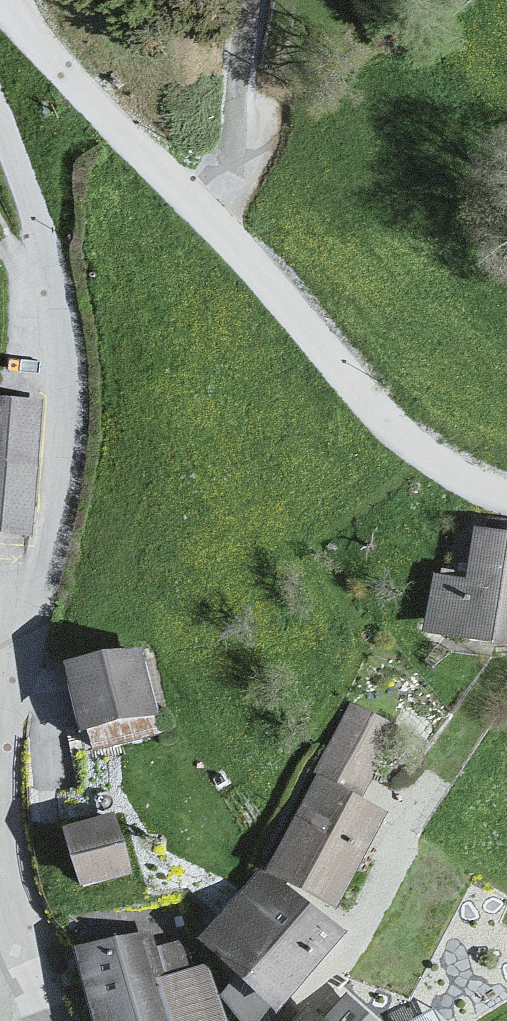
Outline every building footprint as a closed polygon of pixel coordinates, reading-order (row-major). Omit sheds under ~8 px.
[(0,395),(0,536),(28,538),(38,398),(0,395)] [(433,571),(424,641),(506,652),(506,549),(478,545),(474,576),(433,571)] [(143,652),(60,669),(75,739),(158,722),(143,652)] [(317,772),(358,794),(395,725),(354,703),(317,772)] [(358,794),(317,772),(266,868),(339,906),(390,811),(358,794)] [(115,811),(64,825),(82,888),(133,874),(115,811)] [(262,865),(198,939),(277,1006),(340,932),(262,865)] [(73,950),(95,1020),(227,1020),(219,994),(209,960),(191,965),(183,940),(154,949),(147,927),(73,950)] [(348,995),(323,1020),(311,1009),(299,1020),(375,1020),(348,995)]
